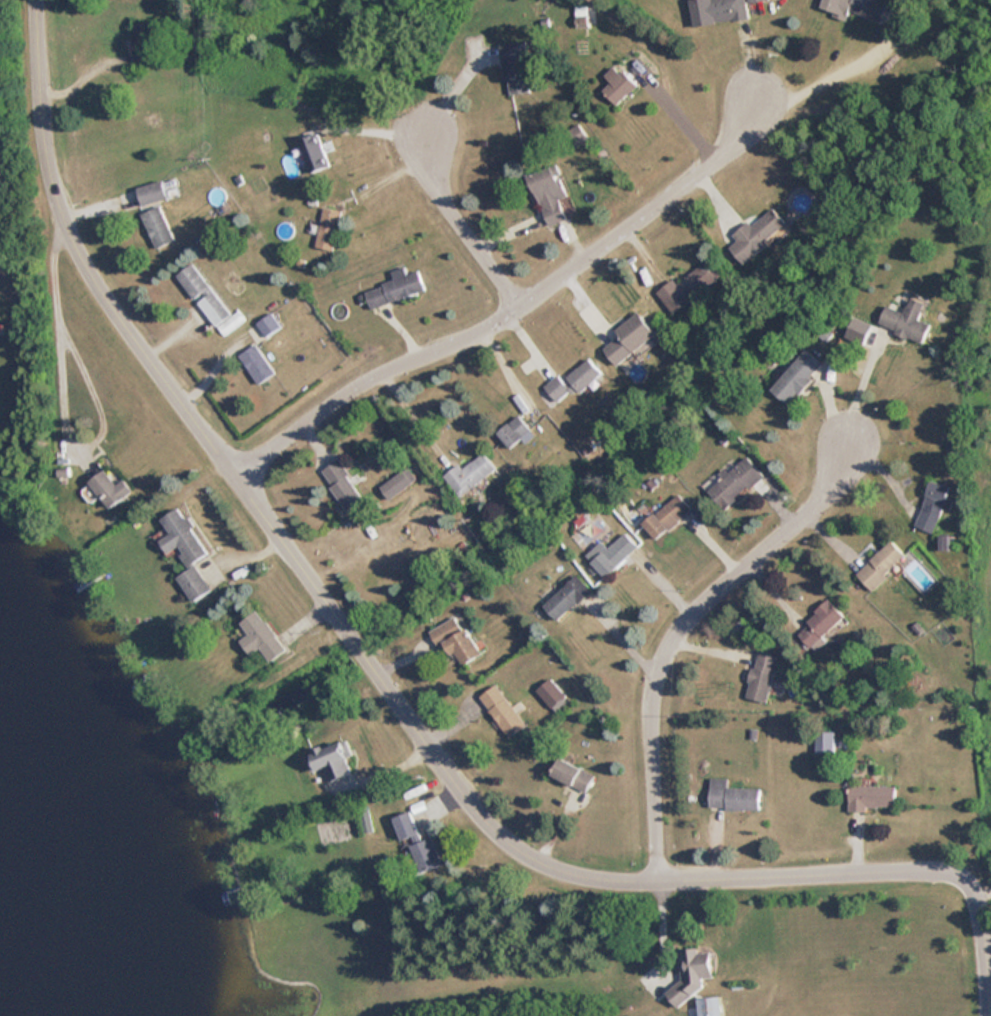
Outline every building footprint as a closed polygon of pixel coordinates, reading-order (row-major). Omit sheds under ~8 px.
[(745,0),(689,0),(693,27),(747,19),(745,0)] [(819,10),(846,18),(848,11),(879,21),(885,2),(879,0),(822,0),(819,10)] [(500,43),(505,94),(528,92),(522,41),(500,43)] [(616,105),(636,86),(615,64),(604,75),(610,82),(602,90),(616,105)] [(587,138),(578,123),(566,130),(575,146),(587,138)] [(324,169),(321,134),(301,137),(305,171),(324,169)] [(528,174),(547,226),(566,219),(558,198),(568,195),(556,164),(528,174)] [(167,198),(161,180),(135,189),(141,206),(167,198)] [(174,239),(158,206),(140,215),(157,249),(174,239)] [(339,209),(321,207),(316,248),(333,251),(339,209)] [(751,226),(749,223),(726,241),(744,261),(787,225),(772,208),(751,226)] [(718,278),(704,261),(676,284),(672,279),(655,293),(672,315),(718,278)] [(221,337),(244,321),(237,311),(230,316),(193,263),(176,275),(221,337)] [(424,291),(418,270),(406,274),(404,267),(390,271),(393,282),(364,290),(369,307),(424,291)] [(927,335),(935,317),(924,312),(931,295),(915,288),(908,303),(891,295),(882,315),(927,335)] [(613,330),(618,336),(603,348),(616,365),(655,335),(637,312),(613,330)] [(826,355),(792,395),(776,380),(810,341),(826,355)] [(239,355),(257,385),(274,374),(256,345),(239,355)] [(556,375),(543,387),(560,406),(599,371),(587,358),(562,381),(556,375)] [(511,449),(522,440),(525,444),(535,435),(517,415),(497,433),(511,449)] [(766,465),(727,499),(709,478),(748,445),(766,465)] [(443,475),(459,496),(495,469),(483,452),(462,468),(459,464),(443,475)] [(321,469),(349,523),(363,516),(356,502),(360,500),(339,460),(321,469)] [(416,482),(409,468),(379,485),(386,499),(416,482)] [(90,502),(99,495),(108,508),(132,491),(123,479),(115,485),(105,471),(80,488),(90,502)] [(918,520),(937,527),(956,478),(937,471),(918,520)] [(694,501),(659,534),(646,519),(682,486),(694,501)] [(210,590),(193,562),(207,554),(178,507),(160,518),(169,533),(157,541),(165,555),(176,548),(188,569),(176,577),(191,602),(210,590)] [(611,569),(645,538),(630,522),(596,552),(611,569)] [(877,582),(913,551),(898,534),(862,565),(877,582)] [(596,583),(581,566),(547,595),(562,612),(596,583)] [(817,641),(849,608),(833,592),(801,625),(817,641)] [(462,658),(483,643),(453,602),(432,617),(462,658)] [(285,650),(256,611),(239,624),(248,635),(238,642),(249,656),(258,648),(269,662),(285,650)] [(775,694),(784,648),(762,644),(753,689),(775,694)] [(571,689),(557,701),(537,679),(551,667),(571,689)] [(513,728),(529,716),(496,672),(479,685),(513,728)] [(554,710),(568,697),(549,678),(536,692),(554,710)] [(309,745),(320,772),(331,768),(334,774),(354,766),(351,757),(357,755),(346,729),(309,745)] [(591,785),(561,771),(570,752),(600,765),(591,785)] [(766,806),(767,780),(734,778),(734,770),(716,769),(713,797),(732,798),(731,804),(766,806)] [(852,802),(897,804),(899,779),(854,777),(852,802)] [(445,858),(428,865),(414,830),(407,833),(396,807),(412,801),(421,825),(430,821),(445,858)] [(393,818),(403,845),(420,839),(410,812),(393,818)] [(410,847),(423,874),(443,864),(430,838),(410,847)] [(679,994),(702,973),(718,969),(715,943),(679,945),(682,961),(667,975),(679,994)] [(724,988),(703,991),(706,1015),(728,1015),(724,988)]
